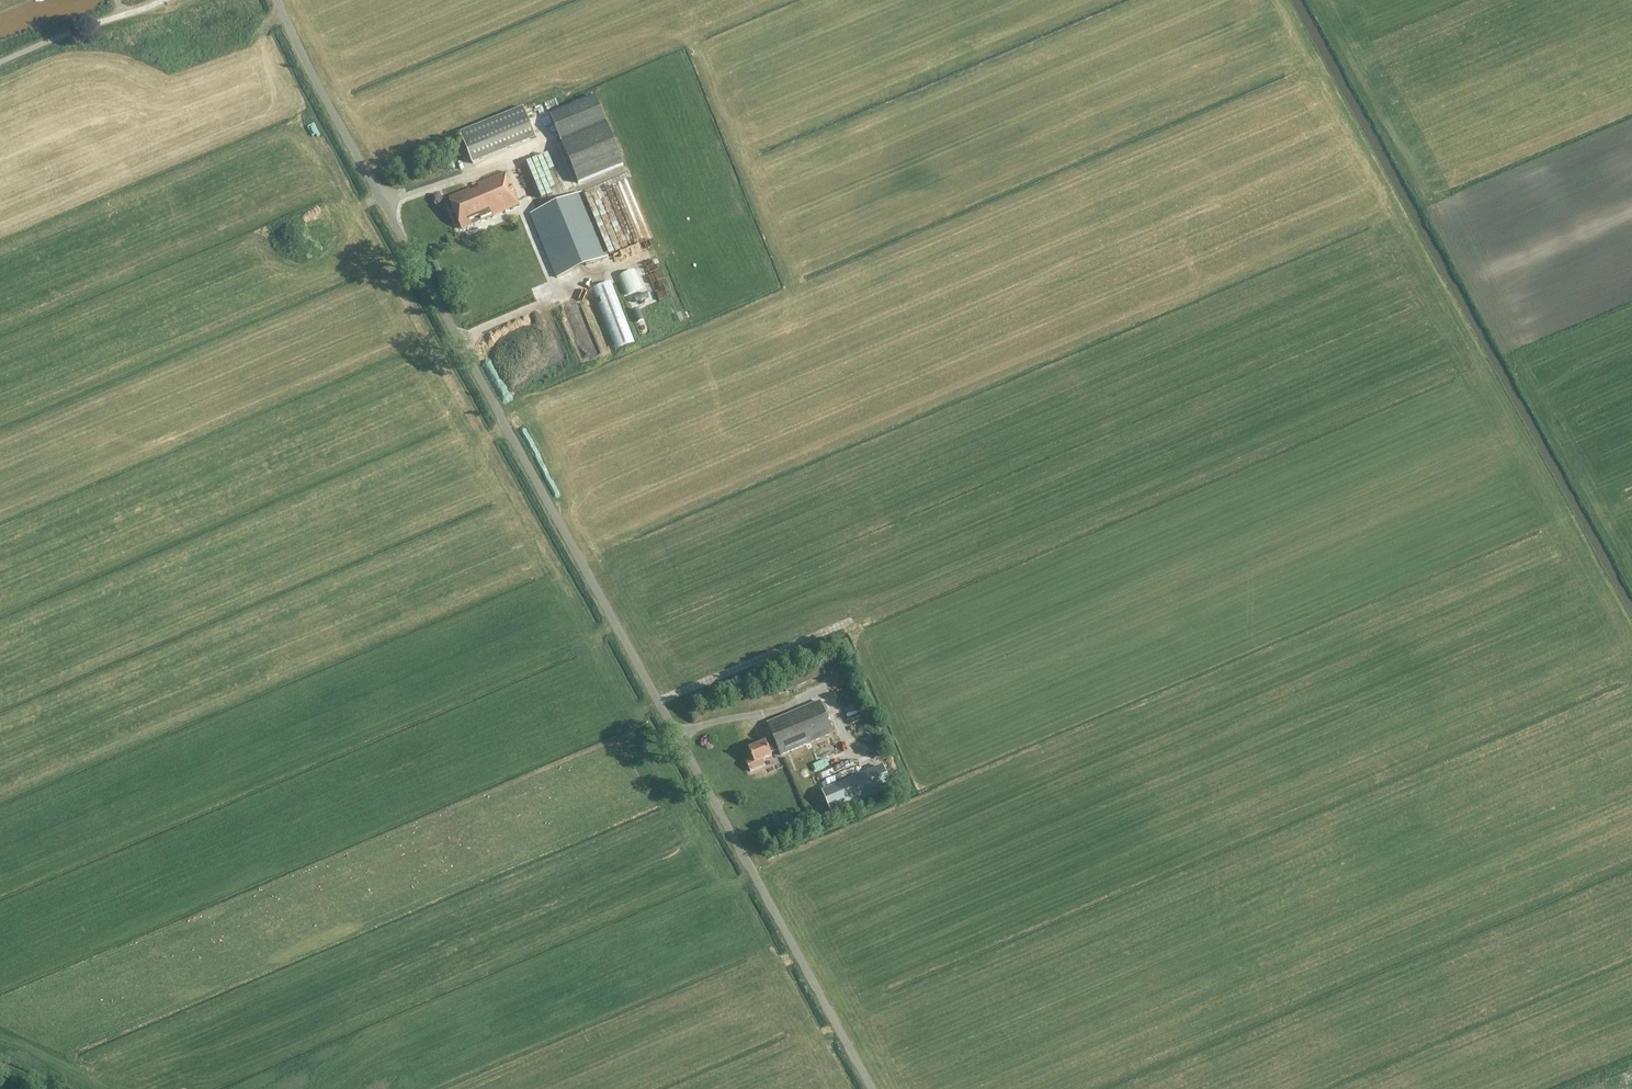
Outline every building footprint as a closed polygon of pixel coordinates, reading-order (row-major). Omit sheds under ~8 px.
[(551,115),(579,183),(623,165),(595,97),(551,115)] [(461,134),(465,141),(454,146),(458,157),(468,154),(472,164),(536,138),(533,128),(524,107),(461,134)] [(469,116),(455,120),(456,127),(471,123),(469,116)] [(462,229),(518,205),(505,174),(479,185),(480,189),(472,193),(470,189),(449,198),(462,229)] [(557,277),(608,256),(581,193),(530,214),(557,277)] [(521,229),(529,225),(520,209),(513,213),(521,229)] [(834,701),(840,717),(854,711),(847,695),(834,701)] [(771,755),(770,752),(778,749),(780,755),(832,734),(819,701),(767,723),(774,740),(766,743),(765,742),(749,748),(752,757),(746,760),(750,770),(764,764),(762,759),(771,755)] [(861,800),(853,780),(822,793),(830,813),(861,800)]
